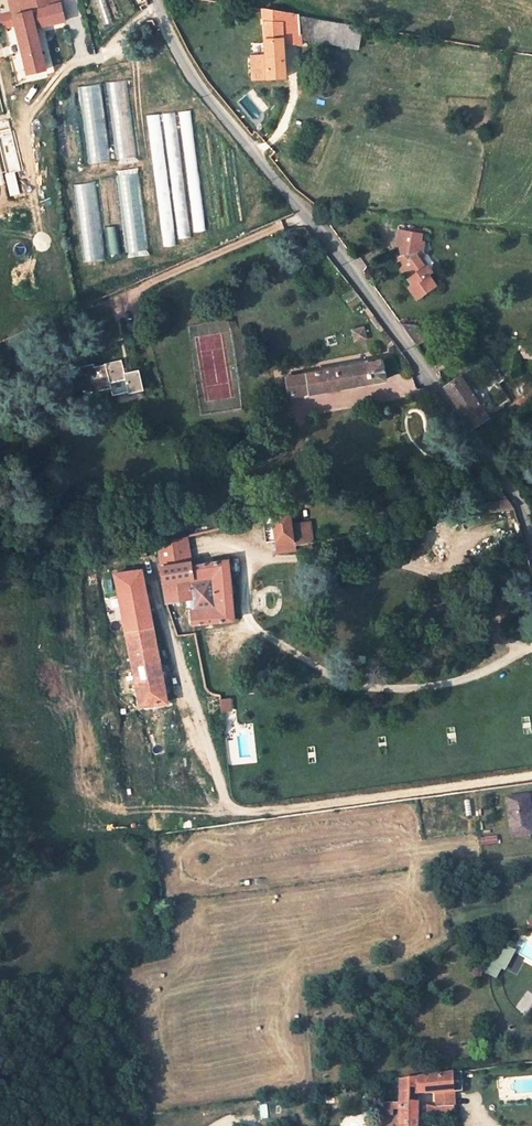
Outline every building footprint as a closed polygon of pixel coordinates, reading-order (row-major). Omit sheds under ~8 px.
[(60,0),(11,0),(13,10),(0,13),(0,16),(3,30),(17,27),(27,75),(46,71),(37,29),(65,22),(60,0)] [(283,42),(282,13),(263,10),(264,27),(253,28),(254,44),(265,44),(266,55),(268,79),(286,78),(283,42)] [(299,16),(282,13),(283,42),(300,46),(300,41),(299,16)] [(311,43),(334,45),(338,23),(310,18),(299,16),(300,41),(311,43)] [(338,23),(334,45),(358,48),(361,27),(359,27),(338,23)] [(148,26),(139,30),(146,45),(155,40),(148,26)] [(253,80),(268,79),(266,55),(250,56),(253,80)] [(117,159),(136,156),(126,80),(107,83),(117,159)] [(102,84),(82,87),(90,164),(110,161),(102,84)] [(127,253),(146,251),(140,168),(121,170),(127,253)] [(87,262),(106,259),(95,182),(76,185),(87,262)] [(418,236),(420,237),(422,230),(401,226),(398,240),(402,241),(399,256),(403,261),(400,263),(413,281),(409,284),(417,294),(435,282),(428,271),(431,269),(421,255),(424,253),(422,249),(420,250),(416,246),(418,236)] [(107,227),(109,254),(119,254),(118,227),(107,227)] [(420,250),(422,249),(424,248),(425,238),(420,237),(418,236),(416,246),(420,250)] [(410,335),(416,344),(428,338),(428,327),(402,323),(410,335)] [(353,329),(356,341),(369,338),(367,326),(353,329)] [(114,394),(144,388),(140,369),(126,372),(123,359),(83,368),(88,391),(113,386),(114,394)] [(381,361),(283,382),(287,399),(385,379),(381,361)] [(476,424),(488,416),(460,376),(447,386),(459,404),(473,426),(476,424)] [(515,509),(510,501),(481,505),(482,515),(515,509)] [(276,542),(294,539),(293,511),(275,515),(276,542)] [(164,542),(188,536),(186,529),(177,527),(171,528),(163,534),(164,542)] [(188,536),(164,542),(158,543),(162,567),(191,561),(188,536)] [(162,567),(165,586),(167,602),(192,598),(194,607),(191,607),(193,624),(234,620),(229,559),(193,567),(191,561),(162,567)] [(145,589),(165,586),(162,567),(141,571),(145,589)] [(167,701),(145,589),(141,571),(116,576),(142,720),(150,718),(148,706),(167,701)] [(232,698),(220,699),(221,712),(233,711),(232,698)] [(531,833),(530,821),(526,796),(505,799),(508,824),(509,835),(531,833)] [(397,1106),(416,1106),(416,1094),(435,1093),(453,1091),(453,1088),(453,1072),(397,1079),(397,1106)] [(453,1106),(453,1091),(435,1093),(434,1106),(453,1106)] [(416,1106),(397,1106),(399,1125),(416,1125),(416,1106)] [(453,1106),(434,1106),(434,1118),(453,1118),(453,1106)]
